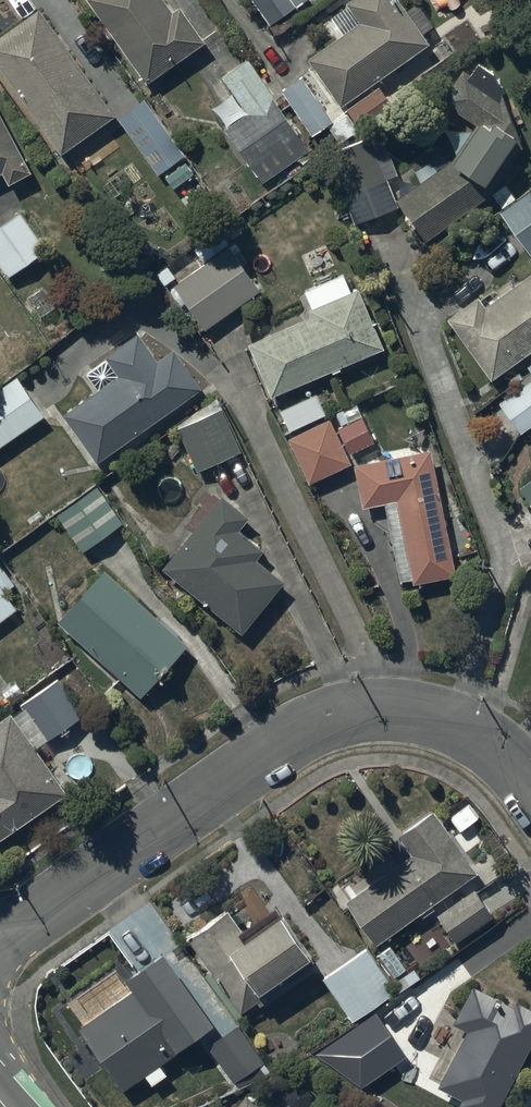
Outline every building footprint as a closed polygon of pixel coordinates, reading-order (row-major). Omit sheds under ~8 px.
[(146,78),(206,36),(181,0),(173,6),(169,0),(92,0),(146,78)] [(273,19),(295,3),(297,4),(303,0),(260,0),(273,19)] [(429,38),(423,30),(435,21),(420,0),(414,0),(408,5),(405,0),(348,0),(348,1),(331,13),(342,29),(308,54),(342,101),(429,38)] [(40,8),(0,37),(0,66),(61,152),(115,113),(40,8)] [(248,111),(226,125),(264,180),(311,148),(249,53),(222,71),(248,111)] [(443,94),(475,116),(456,148),(399,194),(425,234),(492,188),(523,140),(495,65),(480,56),(472,68),(463,62),(443,94)] [(303,72),(282,86),(314,131),(335,117),(326,104),(333,100),(320,82),(314,87),(303,72)] [(393,101),(379,82),(348,105),(361,124),(393,101)] [(146,98),(120,117),(159,173),(173,164),(188,186),(201,177),(146,98)] [(2,166),(9,179),(32,167),(0,106),(0,168),(2,166)] [(357,222),(400,206),(374,136),(331,152),(357,222)] [(493,190),(503,205),(500,207),(530,251),(530,185),(517,195),(506,180),(493,190)] [(20,208),(0,222),(0,261),(8,273),(47,246),(20,208)] [(205,325),(261,285),(230,239),(174,280),(205,325)] [(530,345),(530,266),(485,299),(479,291),(448,314),(491,374),(530,345)] [(274,395),(388,346),(363,285),(355,288),(348,272),(308,288),(315,306),(311,308),(314,315),(251,341),(274,395)] [(98,457),(201,381),(174,344),(159,355),(139,326),(106,350),(108,353),(87,368),(97,383),(62,408),(98,457)] [(20,374),(0,388),(0,446),(47,413),(20,374)] [(530,421),(530,377),(500,398),(521,428),(530,421)] [(328,413),(319,392),(281,408),(290,429),(328,413)] [(359,403),(337,412),(342,424),(364,415),(359,403)] [(243,450),(223,409),(179,430),(199,471),(243,450)] [(364,416),(340,428),(352,452),(376,440),(364,416)] [(311,482),(353,461),(338,428),(333,417),(290,437),(311,482)] [(455,570),(431,444),(355,458),(363,501),(385,497),(400,576),(412,573),(413,578),(455,570)] [(520,480),(530,496),(530,472),(520,480)] [(100,486),(60,515),(86,553),(127,523),(100,486)] [(248,511),(223,491),(162,563),(242,627),(284,575),(256,552),(264,542),(239,523),(248,511)] [(20,611),(8,594),(18,586),(0,560),(0,625),(20,611)] [(109,568),(61,619),(144,696),(192,643),(109,568)] [(84,715),(59,679),(24,704),(49,740),(84,715)] [(12,706),(0,715),(0,832),(68,785),(12,706)] [(378,944),(481,872),(436,807),(401,832),(416,853),(347,900),(378,944)] [(495,914),(476,886),(438,911),(457,940),(495,914)] [(228,902),(188,932),(240,1008),(257,996),(262,1003),(269,998),(264,991),(315,955),(309,946),(311,944),(281,902),(246,927),(228,902)] [(395,985),(368,943),(323,974),(352,1015),(395,985)] [(126,976),(135,987),(80,1027),(124,1089),(145,1074),(153,1085),(170,1073),(162,1062),(179,1049),(177,1047),(216,1019),(164,948),(126,976)] [(467,1023),(439,1080),(461,1091),(457,1099),(473,1106),(495,1106),(530,1039),(530,1002),(517,994),(514,999),(474,978),(454,1017),(467,1023)] [(385,1043),(368,1019),(330,1046),(348,1070),(385,1043)] [(238,1024),(206,1046),(233,1085),(264,1063),(238,1024)] [(247,1090),(233,1106),(266,1106),(247,1090)] [(276,1098),(269,1106),(287,1106),(276,1098)]
